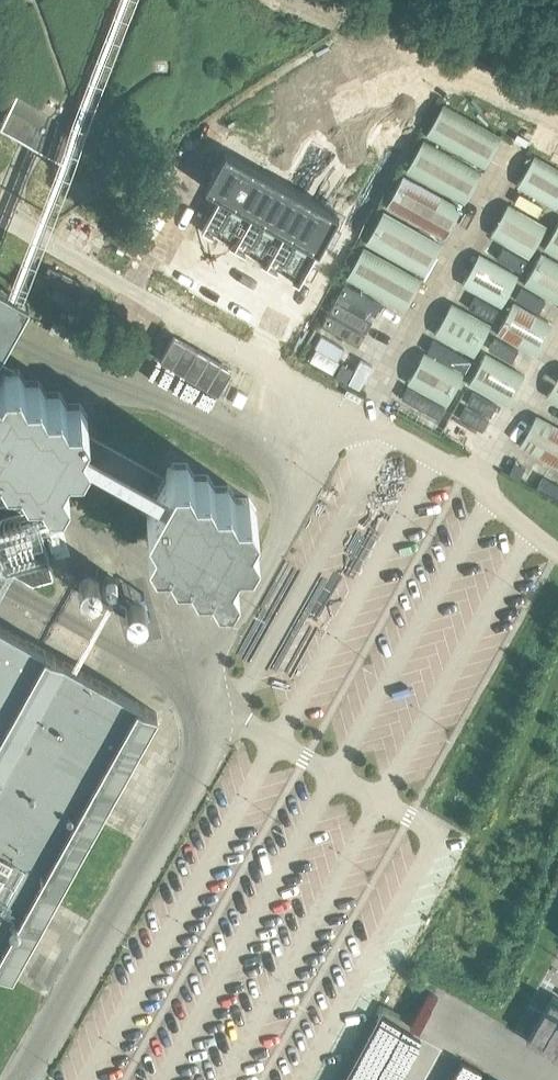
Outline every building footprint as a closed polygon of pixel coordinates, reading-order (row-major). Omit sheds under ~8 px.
[(68,164),(85,132),(20,95),(7,117),(2,126),(24,139),(68,164)] [(487,170),(505,138),(446,105),(428,137),(487,170)] [(467,205),(485,174),(426,140),(408,172),(467,205)] [(221,196),(203,230),(300,285),(339,215),(226,151),(206,188),(221,196)] [(537,157),(520,188),(557,209),(557,168),(537,157)] [(447,241),(465,209),(405,177),(388,209),(447,241)] [(532,260),(550,229),(510,207),(492,238),(532,260)] [(427,278),(445,245),(386,213),(368,246),(427,278)] [(547,251),(557,257),(557,232),(547,251)] [(407,313),(425,280),(366,248),(348,281),(407,313)] [(504,248),(498,260),(522,272),(528,260),(504,248)] [(505,309),(523,277),(483,255),(465,286),(505,309)] [(545,255),(527,286),(557,303),(557,262),(545,255)] [(30,302),(0,285),(0,358),(30,302)] [(377,318),(383,306),(347,286),(340,297),(377,318)] [(542,315),(548,304),(525,290),(519,302),(542,315)] [(495,323),(501,311),(478,298),(471,311),(495,323)] [(329,312),(323,324),(360,344),(366,333),(372,321),(335,301),(329,312)] [(477,358),(494,327),(455,304),(437,336),(477,358)] [(540,358),(557,326),(517,304),(500,336),(540,358)] [(514,364),(521,352),(497,339),(491,351),(514,364)] [(467,375),(474,363),(436,342),(430,353),(467,375)] [(449,408),(467,376),(427,354),(409,385),(449,408)] [(512,408),(529,376),(489,355),(472,386),(512,408)] [(348,384),(355,373),(345,367),(338,379),(348,384)] [(258,533),(251,520),(257,509),(250,497),(237,497),(230,485),(216,485),(209,473),(196,473),(189,462),(174,462),(88,415),(81,402),(68,402),(61,391),(48,391),(41,380),(27,380),(20,368),(5,368),(2,376),(0,375),(0,453),(6,464),(20,464),(27,475),(41,475),(48,487),(63,487),(69,474),(62,463),(148,511),(154,522),(148,533),(155,546),(169,547),(176,558),(189,558),(196,569),(210,570),(216,581),(230,581),(237,568),(231,556),(237,545),(251,545),(258,533)] [(549,400),(557,405),(557,383),(549,400)] [(441,421),(447,410),(411,390),(404,401),(441,421)] [(540,416),(522,449),(557,469),(557,426),(540,416)] [(522,482),(528,470),(519,465),(512,477),(522,482)] [(546,480),(539,492),(557,502),(557,487),(546,480)] [(0,505),(0,542),(8,570),(34,584),(54,578),(34,514),(10,501),(0,505)] [(13,973),(158,711),(136,699),(0,623),(0,965),(13,973)]
